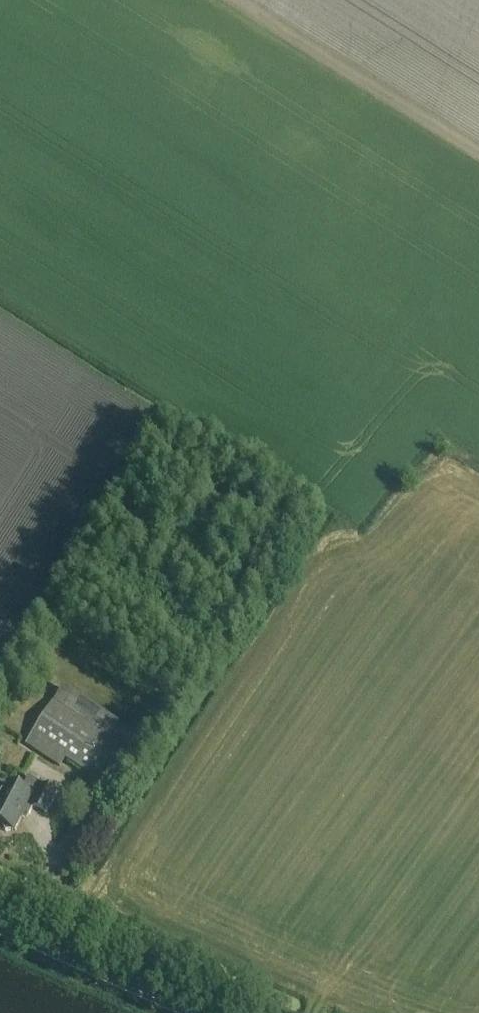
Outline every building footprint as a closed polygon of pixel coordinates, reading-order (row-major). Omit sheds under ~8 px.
[(99,780),(122,745),(111,738),(121,723),(64,686),(27,744),(61,766),(66,759),(99,780)] [(0,798),(0,824),(3,826),(5,832),(12,830),(15,831),(23,814),(28,817),(33,808),(46,814),(57,792),(29,777),(22,790),(8,783),(0,798)]
